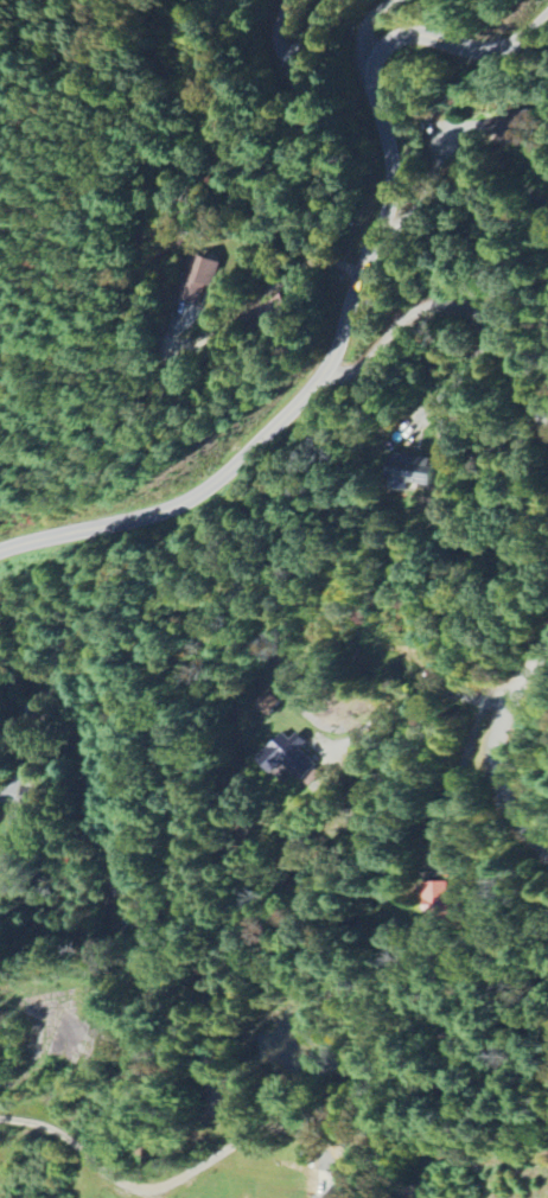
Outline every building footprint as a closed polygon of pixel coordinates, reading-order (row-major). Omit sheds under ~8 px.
[(487,115),(488,139),(536,138),(535,114),(487,115)] [(282,762),(303,782),(320,763),(295,739),(291,743),(282,735),(270,747),(277,753),(270,761),(277,767),(282,762)] [(447,882),(426,883),(427,920),(448,919),(447,882)]
